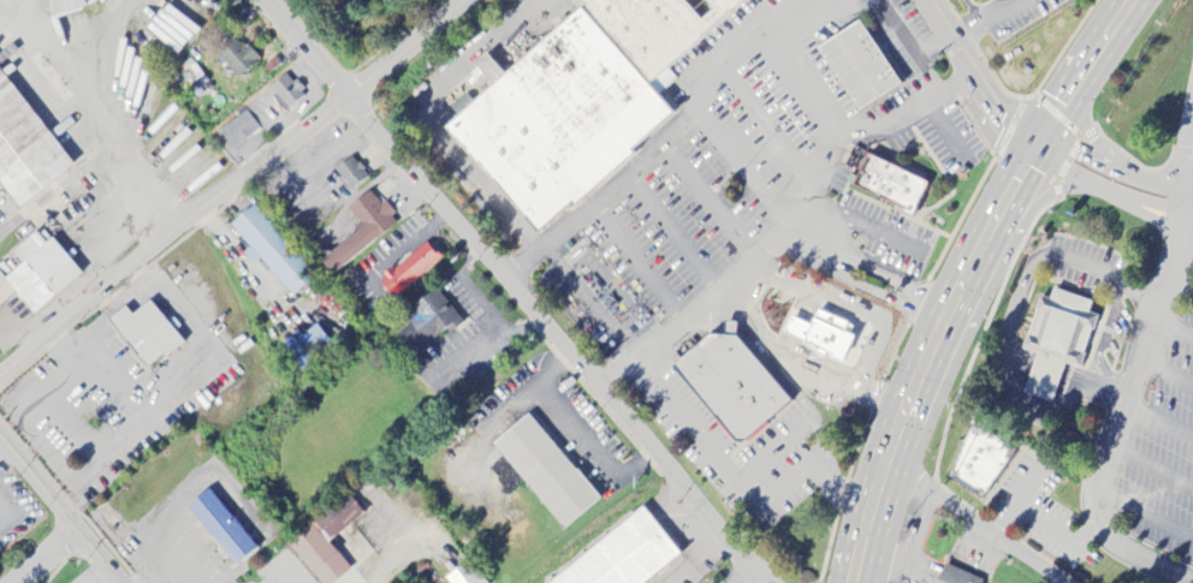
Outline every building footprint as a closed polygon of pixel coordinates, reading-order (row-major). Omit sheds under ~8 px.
[(53,16),(93,8),(92,0),(49,0),(53,16)] [(635,157),(631,152),(675,116),(659,96),(678,81),(667,68),(752,0),(571,0),(581,12),(503,74),(488,57),(468,74),(475,82),(483,76),(492,88),(445,126),(534,238),(635,157)] [(856,114),(900,87),(861,22),(817,48),(856,114)] [(259,62),(239,36),(217,54),(236,79),(259,62)] [(15,211),(73,171),(0,68),(0,190),(15,211)] [(267,90),(286,113),(305,97),(286,74),(267,90)] [(259,131),(246,112),(219,132),(233,150),(259,131)] [(851,189),(912,216),(927,184),(866,156),(851,189)] [(351,192),(368,178),(351,158),(334,172),(351,192)] [(399,226),(384,203),(380,206),(370,193),(345,210),(361,232),(320,261),(329,275),(399,226)] [(255,206),(231,225),(250,249),(244,254),(251,263),(259,257),(291,297),(313,279),(255,206)] [(32,316),(81,278),(43,229),(12,253),(21,266),(4,279),(0,275),(0,307),(16,295),(32,316)] [(394,301),(440,259),(424,242),(379,284),(394,301)] [(410,310),(417,318),(396,335),(413,357),(446,331),(449,335),(463,324),(437,290),(410,310)] [(1088,304),(1049,291),(1046,301),(1035,297),(1017,353),(1033,358),(1022,394),(1047,403),(1061,364),(1076,369),(1093,317),(1085,315),(1088,304)] [(106,323),(144,371),(162,356),(165,359),(183,344),(150,302),(131,317),(124,309),(106,323)] [(299,372),(330,343),(315,326),(295,344),(291,339),(279,350),(299,372)] [(673,365),(734,441),(742,439),(788,400),(732,337),(707,333),(673,365)] [(560,531),(598,502),(531,414),(493,442),(560,531)] [(1009,452),(978,500),(944,478),(975,430),(1009,452)] [(256,548),(207,490),(185,508),(235,566),(256,548)] [(328,541),(363,516),(349,496),(287,541),(317,582),(334,582),(350,572),(328,541)] [(682,559),(645,510),(548,582),(650,582),(682,559)] [(467,561),(444,578),(448,582),(484,582),(467,561)] [(944,566),(937,582),(982,582),(944,566)]
